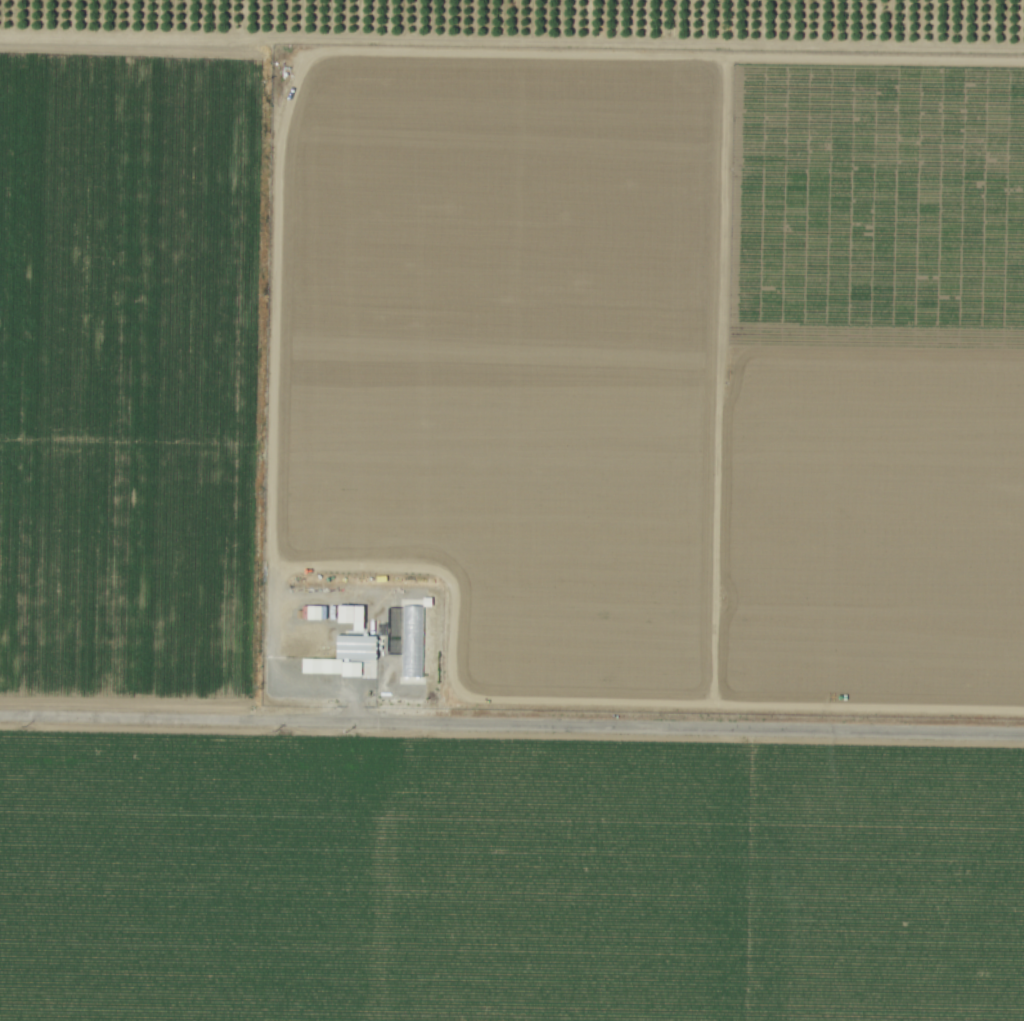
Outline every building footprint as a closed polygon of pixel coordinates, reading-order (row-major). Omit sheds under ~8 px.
[(362,606),(337,605),(337,622),(352,622),(352,630),(362,630),(362,606)] [(400,676),(420,677),(421,606),(402,605),(400,676)] [(301,673),(358,674),(358,659),(375,660),(375,636),(335,635),(335,659),(301,658),(301,673)]
